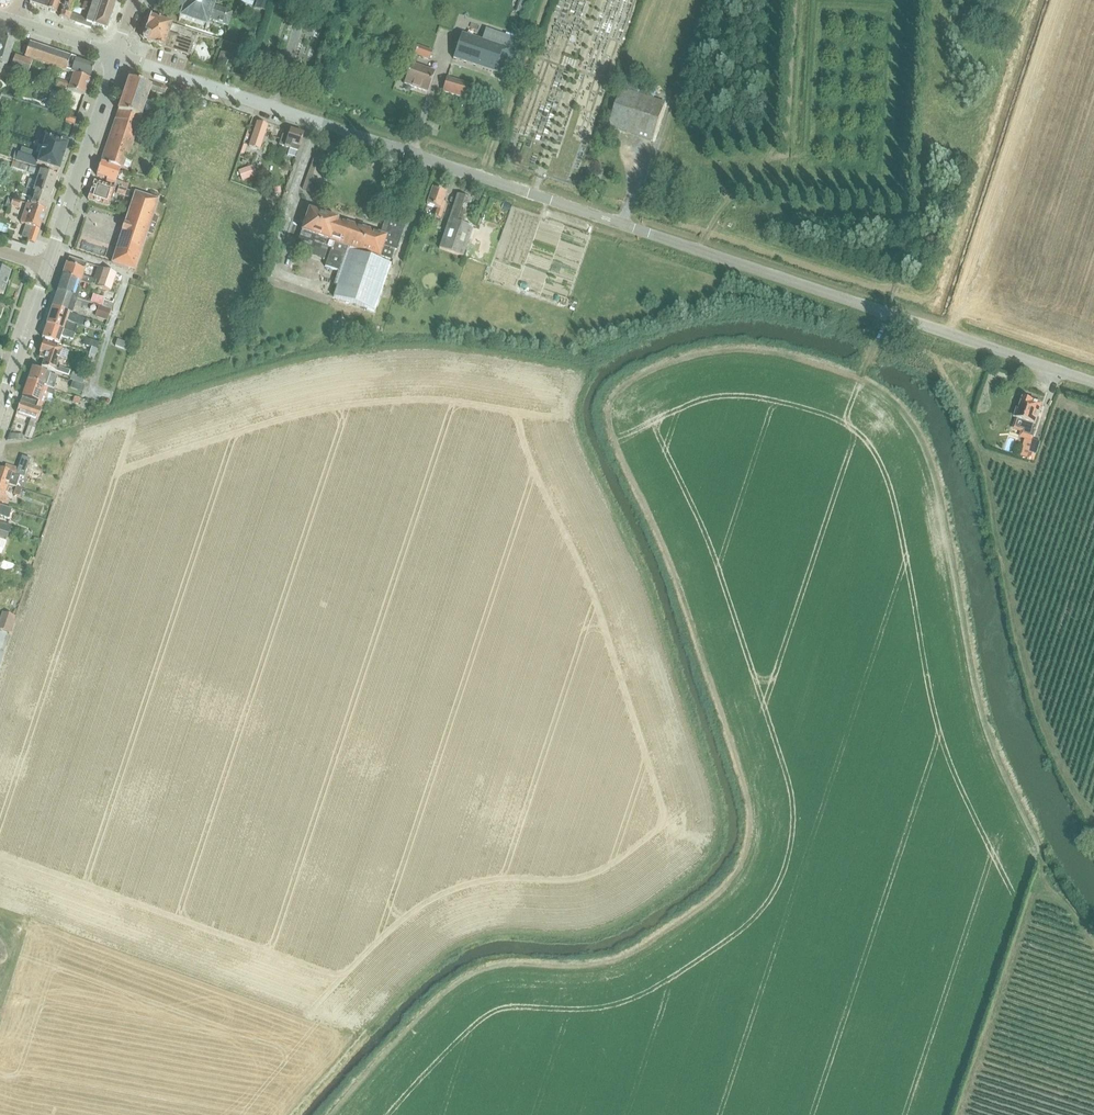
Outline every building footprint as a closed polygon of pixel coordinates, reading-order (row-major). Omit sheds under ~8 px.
[(29,3),(46,9),(50,0),(30,0),(29,3)] [(46,9),(50,10),(50,12),(54,13),(55,12),(56,12),(60,1),(64,3),(65,0),(50,0),(46,9)] [(59,17),(68,21),(75,23),(82,26),(90,29),(91,25),(106,30),(115,2),(107,0),(93,0),(91,6),(84,4),(81,11),(89,14),(87,20),(71,15),(75,3),(76,0),(65,0),(64,3),(59,17)] [(177,8),(182,9),(180,16),(178,15),(177,17),(179,18),(178,20),(180,20),(181,18),(205,27),(205,29),(206,29),(207,27),(209,28),(210,26),(207,26),(209,20),(228,26),(232,13),(214,7),(216,1),(218,2),(219,0),(218,0),(180,0),(177,8)] [(518,2),(515,13),(522,15),(526,5),(518,2)] [(257,3),(255,8),(266,12),(268,6),(257,3)] [(193,43),(185,40),(181,39),(181,38),(169,34),(172,23),(150,16),(142,40),(164,48),(189,56),(193,43)] [(485,30),(481,41),(461,35),(453,59),(506,77),(514,52),(510,51),(514,39),(485,30)] [(0,45),(0,76),(7,78),(10,70),(5,68),(13,43),(2,39),(0,45)] [(65,71),(70,57),(49,50),(30,43),(30,44),(29,43),(24,57),(65,71)] [(418,46),(415,55),(424,58),(427,49),(418,46)] [(221,54),(218,63),(225,66),(229,56),(221,54)] [(15,56),(10,70),(27,76),(31,62),(15,56)] [(90,79),(94,65),(70,57),(65,71),(73,74),(90,79)] [(427,92),(434,74),(411,66),(404,84),(427,92)] [(90,79),(73,74),(70,82),(67,81),(66,83),(57,80),(55,86),(84,95),(90,79)] [(469,85),(447,78),(442,93),(464,99),(469,85)] [(121,101),(118,112),(140,119),(141,117),(143,111),(147,112),(150,111),(151,106),(150,103),(146,102),(150,92),(164,96),(166,88),(152,84),(151,87),(128,80),(121,101)] [(653,141),(661,117),(666,104),(622,89),(609,127),(653,141)] [(118,112),(115,121),(137,129),(140,119),(118,112)] [(268,126),(257,122),(248,147),(260,151),(268,126)] [(296,158),(298,152),(304,135),(290,130),(288,137),(282,135),(279,145),(284,147),(290,149),(288,155),(296,158)] [(15,153),(13,160),(15,160),(15,161),(36,168),(37,165),(57,172),(59,172),(68,146),(66,145),(68,139),(57,135),(55,142),(46,139),(43,148),(39,147),(38,147),(36,154),(30,152),(28,157),(15,153)] [(29,179),(26,188),(34,190),(34,192),(35,193),(50,198),(57,177),(12,162),(10,167),(39,177),(37,182),(29,179)] [(101,163),(96,176),(106,180),(106,182),(114,185),(113,187),(117,188),(117,187),(122,189),(127,190),(128,186),(123,184),(116,182),(120,170),(119,170),(120,169),(101,163)] [(246,170),(237,173),(241,182),(249,179),(246,170)] [(311,181),(307,193),(316,196),(320,184),(311,181)] [(108,208),(114,190),(94,183),(88,201),(89,201),(108,208)] [(128,199),(131,192),(118,188),(116,195),(128,199)] [(24,189),(22,195),(31,198),(32,195),(34,195),(31,206),(46,211),(50,198),(35,193),(34,192),(32,191),(32,192),(24,189)] [(440,219),(446,204),(442,203),(445,194),(432,190),(426,206),(437,209),(434,217),(440,219)] [(150,192),(148,198),(157,201),(159,195),(150,192)] [(156,208),(158,202),(135,194),(124,227),(111,264),(135,272),(147,234),(152,236),(158,219),(153,217),(155,213),(156,208)] [(463,257),(473,228),(463,225),(472,200),(457,195),(439,249),(463,257)] [(12,200),(10,207),(18,209),(20,203),(12,200)] [(27,205),(20,226),(31,230),(31,233),(28,241),(34,243),(46,211),(31,206),(27,205)] [(309,211),(296,250),(312,256),(314,249),(326,253),(328,248),(331,249),(325,267),(338,272),(334,285),(337,286),(333,297),(376,311),(390,266),(378,262),(380,255),(392,260),(404,226),(390,221),(384,219),(379,234),(309,211)] [(110,292),(114,282),(116,274),(97,267),(93,280),(82,276),(86,264),(68,257),(66,265),(62,276),(79,282),(110,292)] [(3,296),(10,273),(0,269),(0,295),(3,296)] [(62,276),(57,292),(77,299),(80,290),(76,288),(79,282),(62,276)] [(77,299),(57,292),(52,308),(72,315),(77,299)] [(104,300),(93,296),(91,303),(102,306),(104,301),(104,300)] [(112,304),(104,301),(102,306),(110,309),(112,304)] [(100,307),(96,317),(106,321),(110,310),(100,307)] [(49,318),(46,325),(74,335),(77,327),(81,328),(82,325),(84,319),(80,318),(72,315),(52,308),(49,318)] [(74,335),(46,325),(42,339),(58,344),(61,336),(73,340),(74,335)] [(128,338),(127,338),(125,342),(130,344),(131,339),(133,334),(129,333),(128,338)] [(89,355),(94,356),(98,344),(84,340),(82,346),(91,349),(89,355)] [(130,345),(117,341),(115,347),(128,350),(130,345)] [(68,377),(70,372),(58,368),(57,370),(55,369),(62,349),(43,343),(39,353),(41,354),(39,359),(44,360),(41,368),(68,377)] [(32,368),(27,381),(46,387),(53,390),(56,380),(57,377),(32,368)] [(73,373),(70,381),(82,385),(85,377),(73,373)] [(27,381),(20,403),(33,407),(41,410),(42,410),(48,394),(52,395),(54,390),(53,390),(46,387),(27,381)] [(1017,416),(1013,428),(1021,431),(1019,437),(1025,438),(1031,441),(1033,436),(1039,418),(1036,417),(1040,404),(1033,402),(1032,400),(1030,399),(1027,398),(1024,399),(1023,398),(1019,408),(1017,409),(1015,414),(1017,416)] [(31,438),(41,410),(33,407),(20,403),(16,414),(31,419),(28,427),(24,439),(29,441),(30,438),(31,438)] [(1026,458),(1026,459),(1033,462),(1036,454),(1040,442),(1033,439),(1029,452),(1026,458)] [(8,485),(15,487),(19,476),(23,478),(29,459),(21,457),(17,469),(5,465),(3,470),(0,469),(0,482),(8,485)] [(21,489),(24,482),(18,480),(16,487),(21,489)] [(16,487),(13,495),(19,497),(21,491),(21,489),(16,487)] [(12,510),(0,506),(0,516),(8,519),(12,510)] [(8,533),(11,526),(0,522),(0,530),(8,533)] [(8,533),(0,530),(0,548),(3,549),(8,533)] [(0,619),(0,630),(9,633),(14,617),(2,613),(0,619)]
